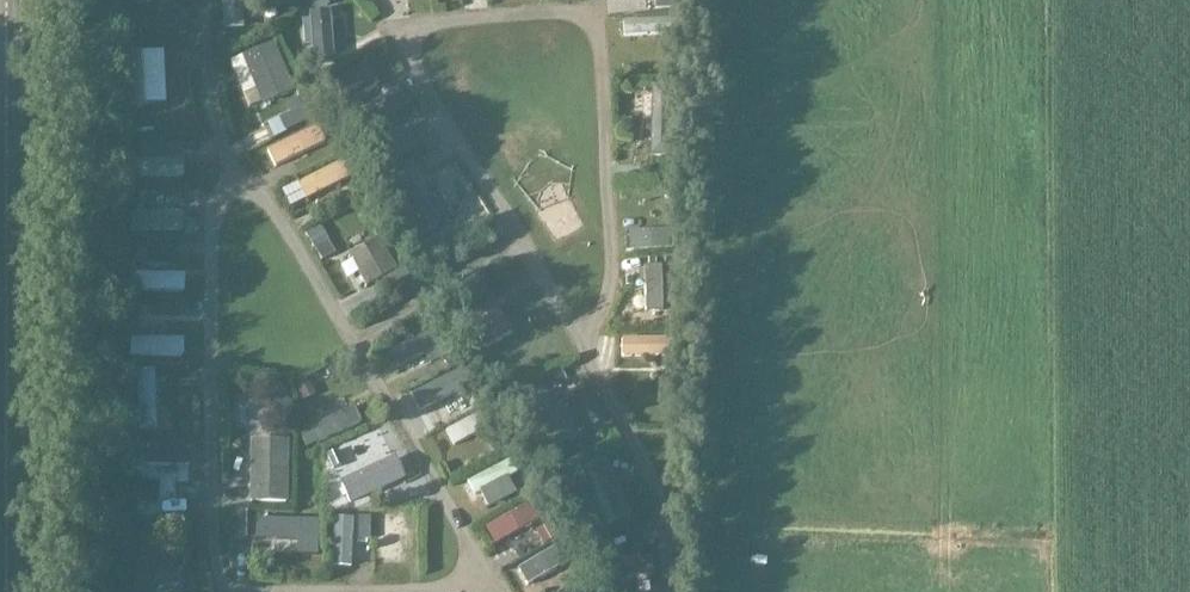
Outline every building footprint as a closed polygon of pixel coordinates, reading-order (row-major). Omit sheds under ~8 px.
[(276,29),(254,32),(256,55),(279,52),(276,29)] [(330,158),(293,178),(303,196),(340,175),(330,158)] [(553,160),(516,181),(558,253),(594,232),(553,160)] [(648,260),(648,244),(625,243),(625,260),(648,260)] [(179,316),(179,294),(144,294),(144,316),(179,316)] [(471,303),(485,332),(504,323),(490,294),(471,303)] [(140,414),(178,415),(179,399),(141,398),(140,414)] [(453,447),(476,436),(466,417),(443,429),(453,447)] [(285,503),(286,437),(252,437),(251,502),(285,503)] [(144,469),(159,467),(155,444),(141,446),(144,469)] [(154,505),(154,486),(133,486),(133,505),(154,505)] [(378,514),(377,559),(396,559),(397,514),(378,514)] [(337,547),(355,548),(356,515),(338,515),(337,547)] [(253,537),(298,538),(298,548),(317,549),(317,520),(253,519),(253,537)]
